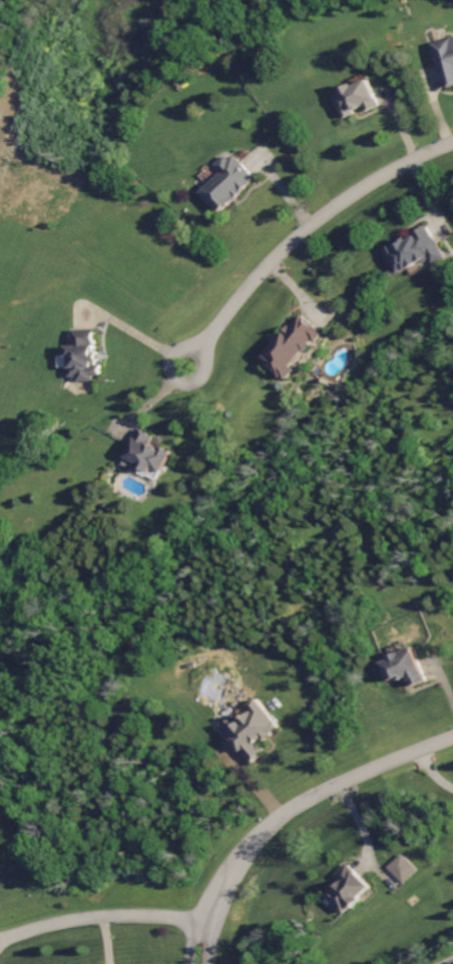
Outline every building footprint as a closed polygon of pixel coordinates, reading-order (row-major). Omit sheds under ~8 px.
[(445,86),(452,84),(452,38),(434,42),(445,86)] [(380,106),(370,79),(333,93),(343,117),(364,108),(365,112),(380,106)] [(200,191),(219,212),(256,178),(230,151),(215,164),(221,171),(200,191)] [(399,275),(431,258),(434,263),(446,257),(430,226),(386,249),(399,275)] [(322,329),(298,313),(264,363),(289,380),(297,368),(296,367),(322,329)] [(71,330),(72,344),(66,345),(66,355),(57,355),(58,367),(68,367),(68,376),(76,376),(76,380),(101,379),(100,362),(96,363),(95,329),(71,330)] [(172,451),(152,443),(155,436),(140,429),(124,464),(159,480),(172,451)] [(427,682),(415,647),(390,655),(392,660),(384,663),(391,682),(407,677),(411,687),(427,682)] [(251,763),(266,753),(259,744),(280,729),(258,697),(248,705),(253,712),(241,720),(237,715),(224,724),(251,763)] [(416,870),(401,854),(387,867),(402,883),(416,870)] [(336,875),(340,880),(325,895),(342,914),(371,888),(348,864),(336,875)]
